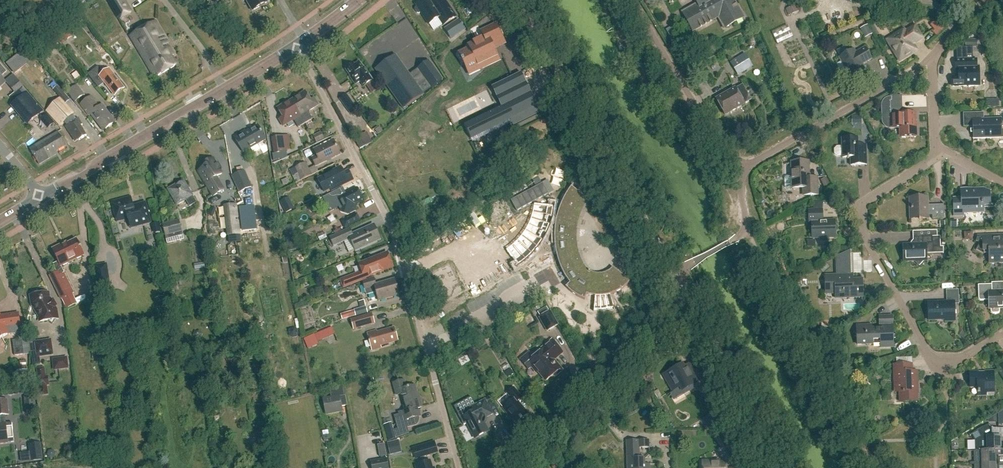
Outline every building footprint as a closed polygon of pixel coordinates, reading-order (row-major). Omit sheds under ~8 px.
[(72,10),(81,4),(87,0),(65,0),(72,10)] [(118,21),(133,12),(126,0),(106,0),(118,21)] [(252,12),(268,2),(267,0),(245,0),(252,12)] [(432,1),(431,0),(422,0),(415,5),(417,7),(415,8),(414,10),(417,13),(419,14),(421,13),(428,24),(438,18),(443,26),(456,17),(445,0),(433,0),(432,1)] [(501,2),(500,0),(488,0),(483,3),(490,11),(501,2)] [(698,5),(683,14),(693,32),(700,27),(700,28),(713,21),(712,21),(719,17),(726,28),(743,18),(733,0),(694,0),(698,5)] [(371,44),(404,24),(391,3),(359,22),(371,44)] [(62,45),(73,36),(69,32),(83,20),(80,16),(65,28),(55,36),(62,45)] [(926,21),(932,32),(941,26),(935,16),(926,21)] [(452,41),(460,35),(460,34),(467,30),(459,19),(444,30),(452,41)] [(857,24),(860,33),(868,30),(865,21),(857,24)] [(157,76),(167,70),(175,65),(170,57),(172,55),(169,49),(170,48),(155,22),(130,37),(152,75),(156,73),(157,76)] [(468,48),(458,54),(465,67),(475,62),(478,67),(498,57),(489,40),(493,38),(495,42),(502,38),(494,23),(479,31),(482,38),(467,46),(468,48)] [(677,24),(665,30),(673,46),(685,40),(677,24)] [(792,38),(787,26),(772,33),(777,45),(792,38)] [(923,38),(915,26),(905,32),(904,30),(892,37),(894,39),(888,42),(892,48),(892,49),(894,53),(895,53),(900,61),(911,54),(913,53),(913,51),(914,49),(912,48),(913,45),(913,44),(923,38)] [(862,65),(872,59),(865,48),(856,53),(854,50),(849,52),(845,45),(836,50),(841,57),(839,58),(851,78),(865,70),(862,65)] [(738,75),(753,66),(745,53),(730,63),(738,75)] [(409,74),(395,56),(376,70),(404,108),(423,94),(442,80),(428,60),(409,74)] [(11,68),(16,64),(12,59),(7,63),(11,68)] [(977,75),(976,60),(955,61),(956,68),(957,68),(958,77),(952,77),(952,87),(979,86),(979,75),(977,75)] [(363,67),(359,62),(354,65),(353,65),(352,64),(350,64),(347,67),(346,68),(347,69),(346,70),(352,79),(351,79),(355,85),(360,82),(364,87),(373,80),(363,67)] [(103,73),(98,67),(88,74),(98,88),(104,83),(115,96),(124,89),(114,76),(108,69),(103,73)] [(539,111),(520,73),(491,88),(501,108),(464,126),(471,139),(508,120),(511,125),(539,111)] [(15,93),(23,86),(17,79),(9,86),(15,93)] [(55,82),(50,86),(54,90),(58,85),(55,82)] [(69,99),(81,93),(76,83),(64,89),(69,99)] [(60,97),(65,93),(58,85),(54,90),(60,97)] [(743,85),(716,100),(725,115),(729,113),(740,107),(751,100),(743,85)] [(291,100),(305,124),(313,119),(309,114),(307,113),(308,110),(310,110),(318,105),(314,99),(311,101),(305,91),(299,95),(299,96),(291,100)] [(9,100),(13,104),(20,98),(16,93),(9,100)] [(350,114),(357,110),(346,95),(340,100),(350,114)] [(882,105),(882,106),(882,120),(882,121),(882,122),(883,123),(883,124),(884,125),(884,126),(885,126),(886,127),(887,127),(887,128),(888,128),(889,128),(890,128),(891,128),(901,128),(902,137),(916,137),(915,113),(899,113),(899,108),(902,108),(901,96),(889,96),(889,98),(888,98),(887,99),(886,99),(885,100),(884,100),(884,101),(883,101),(883,102),(883,103),(882,103),(882,104),(882,105)] [(99,108),(90,97),(79,105),(88,116),(91,114),(103,131),(115,122),(113,121),(101,105),(99,108)] [(298,128),(305,124),(291,100),(284,105),(283,104),(277,108),(283,118),(279,120),(283,126),(292,121),(292,119),(295,120),(295,122),(298,128)] [(31,122),(43,111),(35,101),(22,112),(31,122)] [(983,113),(963,114),(963,127),(972,127),(973,139),(1002,138),(1002,129),(1001,118),(984,119),(983,113)] [(79,141),(86,136),(80,126),(82,125),(78,119),(65,127),(74,142),(78,140),(79,141)] [(244,153),(266,140),(258,125),(246,132),(246,130),(235,137),(244,153)] [(53,150),(55,152),(65,146),(57,132),(38,143),(41,148),(44,146),(45,148),(49,145),(52,151),(53,150)] [(313,136),(316,142),(324,139),(321,132),(313,136)] [(291,150),(289,136),(281,137),(272,138),(274,154),(283,153),(283,151),(291,150)] [(858,146),(858,138),(842,138),(842,146),(837,146),(834,149),(834,154),(837,156),(842,156),(843,158),(847,158),(847,159),(849,159),(849,158),(850,158),(851,166),(866,165),(866,145),(858,146)] [(360,149),(361,149),(365,147),(361,139),(356,141),(360,149)] [(316,167),(341,155),(333,140),(314,150),(317,156),(312,158),(316,167)] [(56,154),(55,152),(53,150),(52,151),(49,145),(45,148),(44,146),(41,148),(38,143),(29,148),(38,165),(56,154)] [(213,196),(224,190),(216,177),(222,174),(220,171),(222,169),(219,163),(217,164),(213,159),(210,161),(209,160),(205,163),(205,164),(202,166),(203,169),(199,171),(213,196)] [(289,170),(295,182),(301,180),(312,175),(306,162),(295,168),(289,170)] [(809,178),(808,163),(791,164),(792,177),(786,177),(784,179),(784,187),(787,189),(792,189),(792,187),(793,187),(801,187),(801,195),(818,195),(817,177),(809,178)] [(345,175),(341,167),(329,172),(330,173),(318,179),(324,192),(330,189),(331,191),(353,180),(349,172),(345,175)] [(240,192),(251,187),(244,171),(232,176),(240,192)] [(197,203),(184,181),(172,188),(170,193),(177,205),(186,200),(190,207),(197,203)] [(516,211),(548,194),(542,183),(510,201),(516,211)] [(508,249),(507,249),(518,265),(516,267),(519,265),(522,263),(526,260),(529,257),(532,254),(535,251),(538,247),(540,244),(542,241),(545,242),(548,244),(550,244),(553,244),(555,244),(555,247),(556,250),(556,254),(557,257),(558,260),(559,263),(560,266),(561,269),(563,272),(564,275),(566,278),(568,280),(570,283),(566,287),(567,289),(569,291),(571,292),(573,294),(576,295),(578,297),(580,298),(582,299),(585,300),(587,294),(589,295),(591,295),(593,296),(596,296),(595,297),(594,311),(594,312),(595,311),(595,310),(601,311),(608,310),(614,309),(614,310),(615,310),(613,304),(612,299),(611,296),(610,295),(612,294),(615,293),(617,292),(619,291),(621,290),(623,288),(625,287),(627,285),(628,284),(630,282),(632,280),(631,279),(634,276),(629,272),(625,277),(615,269),(615,270),(613,271),(612,272),(611,273),(609,274),(608,275),(606,276),(604,276),(603,276),(601,277),(599,277),(597,277),(596,276),(594,276),(592,275),(591,275),(589,274),(588,273),(586,272),(585,271),(584,269),(583,268),(582,266),(580,264),(579,261),(578,258),(577,255),(576,252),(575,249),(575,246),(574,243),(574,240),(574,237),(574,234),(574,231),(575,228),(575,225),(576,222),(576,219),(578,216),(579,213),(580,210),(581,207),(583,204),(585,202),(587,199),(572,187),(574,185),(573,185),(571,187),(569,190),(567,193),(566,196),(564,199),(562,202),(561,205),(560,208),(558,211),(557,215),(557,218),(555,217),(553,217),(552,217),(553,214),(553,211),(553,209),(554,205),(553,205),(553,208),(534,205),(534,206),(533,212),(531,219),(530,222),(529,225),(526,230),(522,236),(518,241),(513,245),(508,249)] [(355,191),(354,188),(347,192),(346,192),(340,195),(338,201),(343,211),(348,213),(355,210),(357,205),(364,201),(358,189),(355,191)] [(954,216),(963,215),(963,213),(983,212),(983,206),(989,205),(989,192),(984,189),(968,190),(969,193),(961,193),(961,198),(954,199),(954,216)] [(133,206),(131,197),(111,202),(117,222),(128,219),(131,229),(151,223),(146,202),(133,206)] [(928,206),(928,197),(919,198),(919,200),(909,200),(910,217),(919,217),(919,219),(929,219),(929,216),(932,216),(932,219),(944,218),(944,205),(928,206)] [(254,206),(240,207),(243,231),(257,229),(254,206)] [(823,221),(823,210),(809,211),(809,223),(812,223),(813,238),(835,237),(835,221),(823,221)] [(344,228),(360,220),(357,214),(341,222),(344,228)] [(179,219),(162,224),(165,237),(166,236),(168,241),(183,237),(181,233),(182,232),(179,219)] [(161,232),(159,222),(151,224),(154,234),(161,232)] [(372,229),(371,226),(353,234),(350,229),(330,237),(333,246),(344,241),(349,253),(355,250),(380,240),(375,227),(372,229)] [(978,236),(976,241),(980,243),(976,250),(983,254),(989,254),(989,264),(1002,263),(1002,235),(978,236)] [(918,265),(923,261),(925,261),(925,251),(933,251),(933,237),(917,237),(917,244),(905,245),(905,261),(914,261),(918,265)] [(53,264),(57,273),(50,276),(61,299),(72,294),(62,274),(65,273),(61,266),(84,255),(81,248),(82,248),(81,246),(80,247),(76,240),(63,246),(62,244),(52,249),(59,262),(53,264)] [(836,257),(836,261),(847,261),(847,252),(836,257)] [(343,288),(352,285),(366,279),(366,278),(393,268),(387,253),(359,264),(362,272),(349,277),(340,280),(343,288)] [(99,293),(110,291),(106,265),(95,266),(99,293)] [(863,297),(862,280),(848,280),(847,275),(825,276),(826,294),(843,293),(843,298),(863,297)] [(376,285),(374,279),(363,282),(367,295),(376,293),(378,301),(400,295),(395,280),(376,285)] [(998,285),(978,285),(979,299),(980,301),(991,300),(991,312),(993,314),(998,313),(1000,312),(1000,308),(1002,308),(1002,291),(998,292),(998,285)] [(955,321),(955,304),(959,304),(958,290),(947,290),(947,302),(928,303),(929,320),(945,319),(945,321),(955,321)] [(39,295),(37,292),(35,295),(31,296),(32,305),(39,317),(40,322),(49,321),(51,324),(52,320),(58,319),(56,311),(54,307),(56,306),(53,301),(51,303),(48,299),(49,299),(49,298),(48,293),(39,295)] [(355,316),(368,313),(366,306),(364,300),(358,302),(360,308),(354,310),(340,314),(342,320),(355,316)] [(543,303),(533,307),(535,312),(545,307),(543,303)] [(355,316),(356,317),(359,316),(362,328),(375,324),(372,312),(368,314),(368,313),(355,316)] [(558,325),(550,312),(540,318),(547,331),(558,325)] [(21,333),(20,326),(21,326),(19,313),(6,315),(6,318),(2,318),(0,314),(0,339),(9,334),(9,335),(21,333)] [(894,347),(893,328),(893,316),(879,317),(880,329),(872,329),(872,327),(867,327),(867,325),(857,326),(857,345),(880,344),(880,348),(894,347)] [(918,330),(926,329),(926,321),(918,322),(918,330)] [(304,344),(332,334),(329,324),(300,334),(304,344)] [(398,341),(394,328),(377,333),(377,331),(368,334),(373,350),(381,347),(381,345),(398,341)] [(23,355),(21,340),(12,341),(14,356),(23,355)] [(52,340),(36,343),(30,345),(31,357),(38,356),(38,357),(54,354),(52,340)] [(555,376),(562,370),(554,360),(563,353),(552,340),(538,351),(540,353),(528,363),(536,373),(538,372),(546,382),(554,375),(555,376)] [(185,358),(181,365),(187,369),(191,362),(185,358)] [(17,359),(17,364),(12,364),(12,375),(24,374),(23,359),(17,359)] [(683,391),(698,382),(689,365),(684,368),(682,366),(665,375),(673,390),(680,386),(683,391)] [(912,372),(912,365),(894,365),(895,393),(900,392),(900,402),(918,401),(917,372),(912,372)] [(994,388),(993,372),(985,372),(985,373),(978,374),(978,372),(970,373),(971,389),(978,388),(978,391),(978,393),(978,395),(987,395),(987,388),(994,388)] [(393,383),(396,395),(401,394),(406,411),(399,413),(399,415),(395,416),(398,430),(415,426),(416,425),(417,425),(417,424),(418,424),(418,423),(418,422),(417,416),(420,416),(420,415),(419,415),(417,408),(422,407),(420,399),(419,400),(415,386),(406,388),(404,380),(393,383)] [(517,423),(528,414),(518,402),(522,398),(514,388),(507,394),(513,400),(503,408),(511,418),(512,417),(517,423)] [(326,415),(343,412),(340,395),(323,398),(326,415)] [(10,415),(8,400),(0,401),(0,416),(1,416),(6,416),(10,415)] [(475,405),(458,414),(464,425),(467,424),(474,438),(489,431),(484,422),(485,422),(486,419),(485,418),(492,415),(493,414),(485,400),(475,405)] [(9,443),(14,443),(12,423),(7,424),(6,416),(1,416),(1,424),(0,424),(0,444),(9,443)] [(394,439),(392,432),(393,432),(391,423),(384,425),(389,440),(394,439)] [(975,441),(975,451),(980,451),(1001,450),(1000,437),(1002,437),(1002,429),(992,429),(990,425),(991,425),(990,425),(982,428),(977,431),(978,432),(972,435),(975,441)] [(735,444),(726,431),(718,436),(726,450),(735,444)] [(257,432),(253,438),(259,442),(263,435),(257,432)] [(639,448),(649,448),(649,440),(626,441),(627,466),(630,466),(630,467),(650,467),(650,464),(645,464),(645,458),(640,458),(639,448)] [(438,452),(435,442),(420,446),(424,456),(438,452)] [(30,452),(21,453),(22,462),(43,460),(41,443),(29,444),(30,452)] [(387,456),(385,443),(377,445),(380,457),(387,456)] [(1001,450),(980,451),(975,451),(974,451),(975,465),(996,464),(995,457),(1002,457),(1002,450),(1001,450)] [(387,458),(371,462),(372,467),(389,467),(387,458)]
